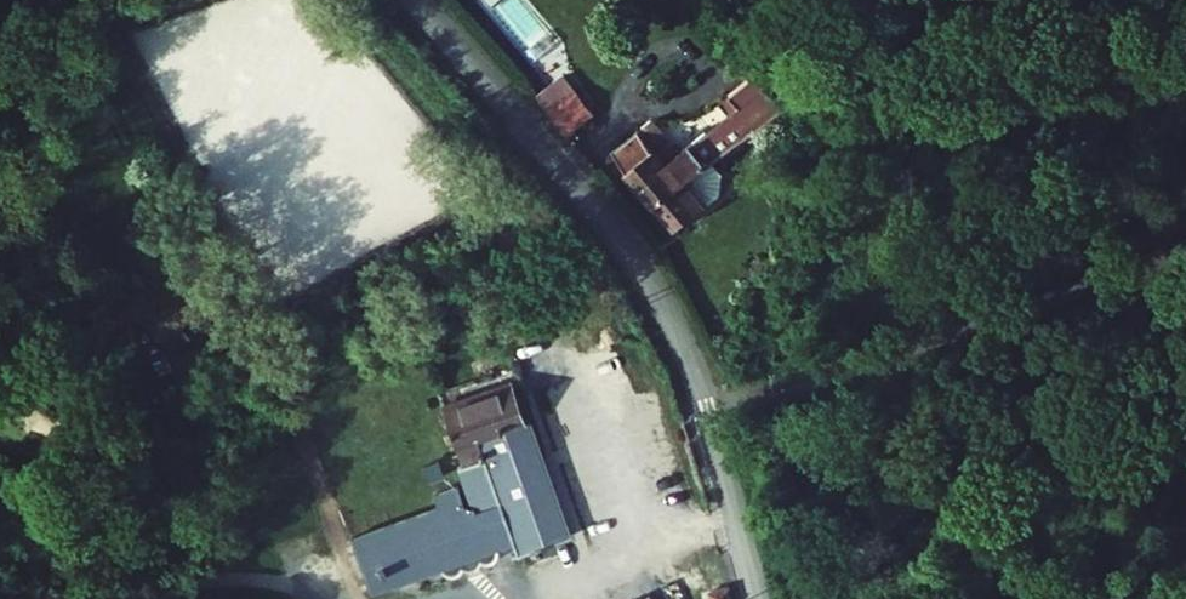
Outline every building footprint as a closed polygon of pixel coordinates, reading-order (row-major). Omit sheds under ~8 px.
[(645,130),(618,156),(686,228),(725,190),(726,169),(716,158),(767,108),(738,78),(716,99),(725,109),(681,150),(668,136),(659,145),(645,130)] [(582,101),(556,124),(573,143),(599,120),(582,101)] [(654,121),(645,130),(659,145),(668,136),(654,121)] [(504,377),(507,388),(531,381),(528,369),(504,377)] [(451,392),(457,411),(515,394),(552,525),(518,535),(522,551),(573,532),(557,479),(547,481),(528,416),(537,414),(542,413),(531,381),(507,388),(504,377),(451,392)] [(439,562),(465,553),(479,548),(506,540),(518,535),(552,525),(515,394),(457,411),(469,452),(463,453),(478,500),(457,505),(450,492),(401,508),(419,569),(439,562)] [(528,416),(547,481),(557,479),(537,414),(528,416)] [(370,584),(419,569),(401,508),(350,523),(370,584)] [(503,552),(506,540),(479,548),(480,555),(484,559),(493,559),(499,557),(503,552)] [(464,560),(465,553),(439,562),(443,570),(450,571),(456,571),(463,567),(464,560)]
